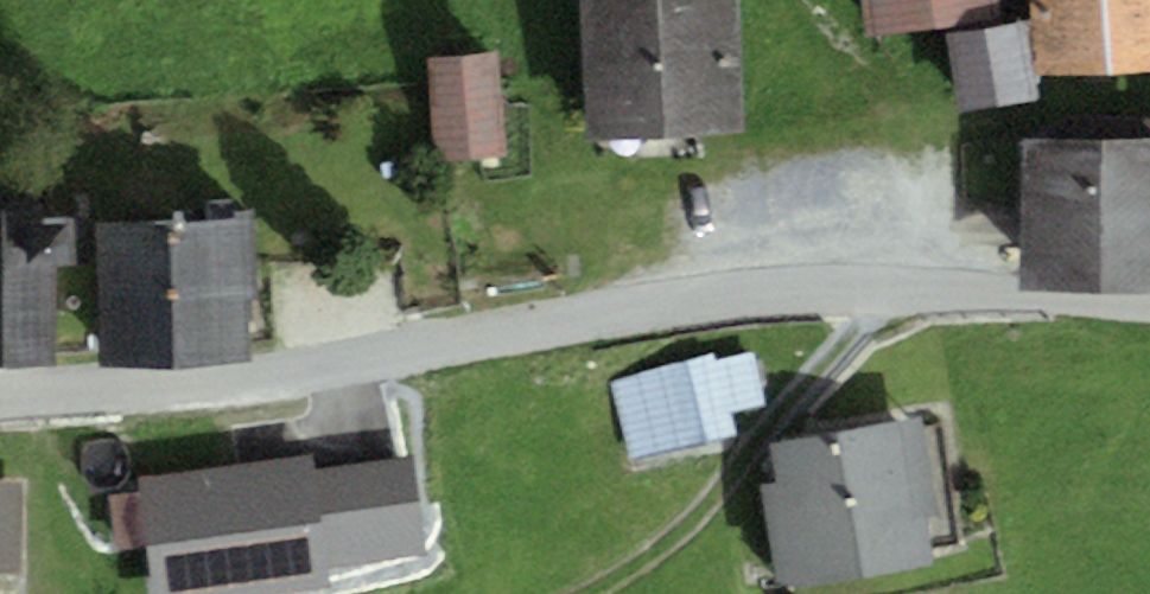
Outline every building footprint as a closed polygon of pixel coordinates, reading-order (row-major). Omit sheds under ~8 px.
[(590,141),(735,135),(729,0),(584,0),(590,141)] [(868,28),(997,12),(996,0),(865,0),(868,28)] [(1040,78),(1149,71),(1149,0),(1035,0),(1040,78)] [(1027,24),(986,31),(998,106),(1039,100),(1027,24)] [(998,106),(986,31),(947,37),(959,112),(998,106)] [(507,54),(429,58),(434,158),(512,154),(507,54)] [(1024,140),(1022,286),(1149,287),(1149,118),(1085,117),(1085,141),(1024,140)] [(51,360),(51,269),(78,269),(78,222),(39,222),(39,203),(0,203),(0,360),(51,360)] [(257,216),(95,222),(100,365),(250,360),(248,294),(260,293),(257,216)] [(710,352),(603,379),(625,465),(739,437),(733,414),(767,405),(754,352),(712,363),(710,352)] [(921,418),(769,442),(775,481),(760,483),(777,591),(934,567),(931,548),(959,544),(940,425),(922,427),(921,418)] [(140,480),(156,593),(262,593),(331,584),(329,569),(423,556),(409,456),(315,470),(313,456),(140,480)] [(21,571),(22,481),(0,480),(0,570),(21,571)]
